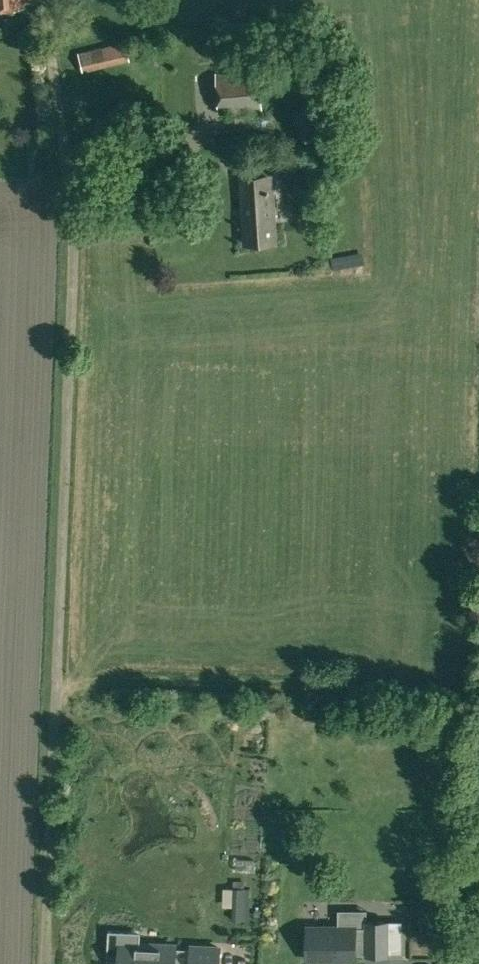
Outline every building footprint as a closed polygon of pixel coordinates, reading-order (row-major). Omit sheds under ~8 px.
[(141,41),(143,49),(160,45),(158,37),(141,41)] [(77,52),(82,71),(129,60),(124,41),(77,52)] [(216,72),(219,114),(262,111),(259,68),(216,72)] [(329,137),(318,138),(318,150),(329,150),(329,137)] [(242,223),(244,245),(277,242),(275,221),(273,173),(240,175),(242,223)] [(245,888),(233,888),(232,919),(244,920),(245,888)] [(368,955),(390,955),(390,921),(369,921),(368,921),(368,927),(358,927),(358,926),(341,926),(310,926),(310,959),(358,960),(358,952),(368,953),(368,955)] [(115,932),(114,956),(122,956),(122,963),(221,963),(222,947),(194,946),(194,948),(178,947),(178,945),(139,943),(140,933),(115,932)]
